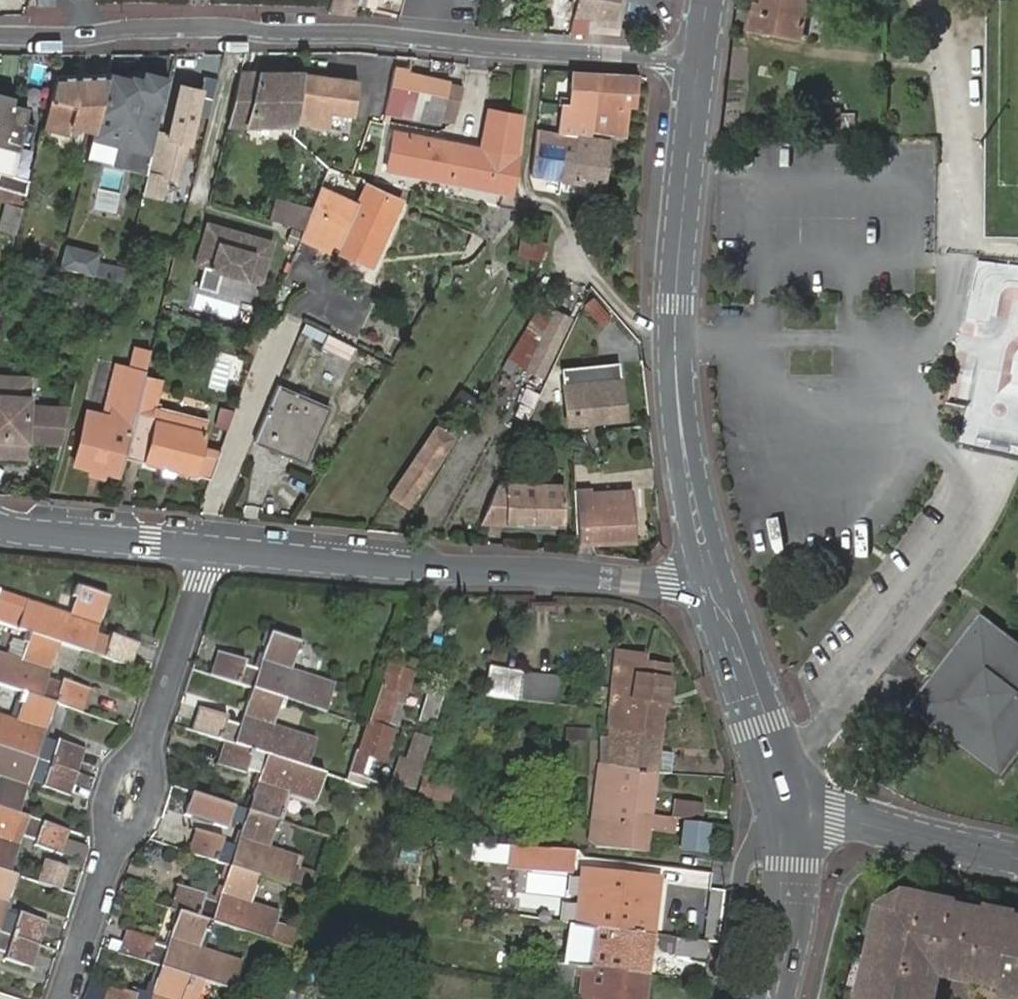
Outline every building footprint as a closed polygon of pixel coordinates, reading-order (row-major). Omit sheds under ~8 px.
[(330,11),(352,14),(356,0),(333,0),(330,11)] [(400,12),(402,0),(377,0),(375,6),(400,12)] [(573,18),(614,20),(618,0),(577,0),(573,18)] [(768,8),(761,7),(756,33),(805,40),(812,0),(769,0),(768,8)] [(432,73),(394,66),(385,110),(440,121),(441,116),(445,96),(450,76),(432,73)] [(299,67),(242,69),(228,122),(293,120),(301,67),(299,67)] [(355,77),(301,69),(293,120),(324,124),(327,109),(350,113),(355,77)] [(639,74),(573,70),(569,104),(562,104),(557,133),(566,134),(591,138),(592,130),(610,132),(626,134),(631,105),(634,105),(639,74)] [(94,128),(92,138),(119,144),(151,152),(168,77),(145,71),(143,78),(132,76),(131,78),(108,73),(94,128)] [(108,72),(54,76),(46,105),(38,140),(78,150),(84,125),(94,128),(108,73),(108,72)] [(462,82),(450,78),(445,96),(441,116),(452,117),(462,82)] [(147,171),(147,172),(150,174),(148,180),(159,183),(160,176),(179,179),(187,143),(190,143),(203,88),(181,83),(163,156),(151,154),(147,171)] [(0,101),(0,168),(11,171),(27,108),(0,101)] [(515,153),(521,113),(492,109),(486,147),(515,153)] [(842,114),(842,133),(856,133),(855,114),(842,114)] [(557,133),(536,129),(532,173),(560,178),(566,134),(557,133)] [(470,183),(476,146),(395,131),(386,168),(470,183)] [(566,134),(560,178),(603,184),(609,141),(591,138),(566,134)] [(151,152),(119,144),(115,164),(147,171),(151,154),(151,152)] [(510,190),(515,153),(486,147),(476,146),(470,183),(510,190)] [(0,171),(0,188),(24,195),(28,179),(0,171)] [(156,194),(159,183),(148,180),(145,192),(156,194)] [(353,202),(332,250),(337,252),(338,250),(371,263),(399,200),(366,185),(358,204),(353,202)] [(308,205),(300,227),(298,234),(332,250),(353,202),(315,186),(308,205)] [(274,197),(267,217),(300,227),(308,205),(274,197)] [(1,228),(15,232),(21,209),(22,203),(8,200),(1,228)] [(259,281),(272,240),(207,220),(195,261),(204,264),(221,269),(259,281)] [(540,258),(547,241),(522,236),(518,255),(540,258)] [(94,274),(98,254),(66,246),(60,267),(94,274)] [(123,281),(125,266),(98,261),(96,276),(123,281)] [(221,269),(204,264),(198,284),(214,289),(221,269)] [(545,342),(507,416),(521,423),(558,349),(554,347),(571,314),(572,315),(585,290),(572,284),(543,341),(545,342)] [(603,325),(613,313),(593,295),(582,307),(603,325)] [(197,296),(195,309),(234,314),(236,302),(197,296)] [(348,360),(354,347),(326,334),(320,347),(348,360)] [(987,398),(993,355),(969,352),(963,394),(987,398)] [(564,364),(568,419),(624,414),(619,359),(564,364)] [(116,362),(103,414),(115,417),(128,365),(116,362)] [(145,376),(147,369),(128,365),(115,417),(113,424),(132,429),(140,397),(145,376)] [(145,376),(140,397),(137,411),(152,416),(155,406),(161,380),(145,376)] [(33,397),(35,379),(0,377),(0,395),(33,397)] [(276,386),(254,440),(270,447),(271,443),(285,449),(284,452),(304,460),(327,406),(276,386)] [(455,398),(477,411),(483,401),(462,389),(455,398)] [(29,460),(30,444),(62,446),(71,408),(33,406),(33,397),(0,395),(0,458),(29,460)] [(210,475),(220,447),(200,442),(206,419),(155,406),(152,416),(137,411),(132,429),(126,454),(210,475)] [(121,473),(126,454),(132,429),(113,424),(115,417),(103,414),(88,410),(76,460),(90,464),(90,470),(102,473),(104,468),(121,473)] [(454,437),(437,425),(392,494),(410,505),(454,437)] [(509,485),(510,523),(565,524),(565,484),(523,483),(523,485),(509,485)] [(510,523),(509,485),(498,485),(481,523),(510,523)] [(576,493),(578,540),(636,537),(632,490),(576,493)] [(61,639),(133,663),(140,639),(112,630),(109,635),(98,632),(109,593),(77,583),(74,593),(77,594),(71,612),(27,599),(19,625),(27,628),(61,639)] [(0,590),(0,619),(19,625),(27,599),(0,590)] [(985,614),(913,707),(1005,777),(1017,760),(1017,640),(985,614)] [(85,710),(92,687),(62,678),(60,682),(48,679),(61,639),(27,628),(23,639),(26,640),(20,658),(0,652),(0,683),(24,690),(58,701),(85,710)] [(221,649),(213,673),(254,687),(288,698),(328,711),(337,684),(294,670),(300,651),(304,653),(307,641),(273,630),(261,668),(248,665),(250,659),(221,649)] [(607,762),(656,768),(663,713),(669,665),(638,660),(638,653),(623,651),(622,657),(618,657),(609,727),(611,728),(609,745),(607,762)] [(390,664),(358,761),(365,763),(368,753),(384,759),(413,672),(390,664)] [(492,669),(488,695),(536,701),(539,678),(544,679),(546,670),(540,670),(539,675),(492,669)] [(539,678),(536,701),(558,703),(560,681),(544,679),(539,678)] [(202,706),(194,728),(225,739),(310,766),(319,740),(275,725),(281,707),(284,708),(288,698),(254,687),(242,724),(228,719),(230,715),(202,706)] [(83,770),(90,747),(61,737),(59,743),(46,739),(58,701),(24,690),(20,701),(23,702),(17,720),(0,715),(0,744),(83,770)] [(261,770),(249,807),(283,819),(286,809),(283,808),(289,789),(316,798),(325,772),(310,766),(225,739),(217,762),(246,772),(248,766),(261,770)] [(83,770),(0,744),(0,805),(23,813),(34,776),(48,780),(46,785),(75,794),(83,770)] [(415,792),(423,769),(401,761),(394,785),(415,792)] [(651,813),(656,768),(607,762),(603,762),(601,761),(594,817),(630,822),(631,810),(651,813)] [(243,823),(249,807),(193,789),(185,812),(226,826),(229,818),(243,823)] [(693,819),(703,820),(704,806),(680,802),(678,817),(687,818),(693,819)] [(72,829),(23,813),(0,805),(0,867),(12,871),(25,834),(38,838),(36,843),(64,853),(72,829)] [(249,807),(243,823),(235,848),(222,843),(223,838),(195,828),(188,852),(229,866),(264,878),(287,885),(296,856),(270,847),(276,828),(280,829),(283,819),(249,807)] [(673,831),(676,817),(651,813),(631,810),(630,822),(594,817),(591,845),(646,851),(649,828),(673,831)] [(709,843),(712,822),(703,820),(693,819),(687,818),(684,839),(709,843)] [(574,851),(509,847),(508,866),(573,870),(574,851)] [(61,889),(69,865),(44,856),(36,880),(61,889)] [(298,865),(293,881),(310,886),(314,869),(298,865)] [(180,885),(173,909),(182,911),(217,923),(268,940),(277,914),(251,905),(256,887),(260,887),(264,878),(229,866),(217,902),(204,898),(205,894),(180,885)] [(42,944),(50,921),(20,912),(19,917),(6,913),(19,873),(12,871),(0,867),(0,930),(42,944)] [(660,876),(585,868),(581,904),(599,906),(597,928),(653,933),(660,876)] [(1014,916),(984,909),(902,893),(884,905),(878,903),(872,929),(879,930),(871,960),(865,989),(862,998),(934,998),(941,970),(1005,985),(1003,995),(1017,998),(1017,916),(1014,916)] [(131,930),(122,953),(164,967),(199,979),(238,992),(248,964),(204,949),(210,931),(214,933),(217,923),(182,911),(170,948),(158,944),(159,939),(131,930)] [(653,933),(597,928),(590,926),(586,966),(648,974),(653,933)] [(8,953),(6,957),(35,967),(42,944),(0,930),(0,950),(8,953)] [(706,956),(708,939),(679,936),(677,953),(706,956)] [(648,974),(586,966),(582,998),(645,998),(648,974)] [(192,987),(196,987),(199,979),(164,967),(154,998),(188,998),(192,987)] [(108,998),(139,998),(140,995),(112,986),(108,998)]
